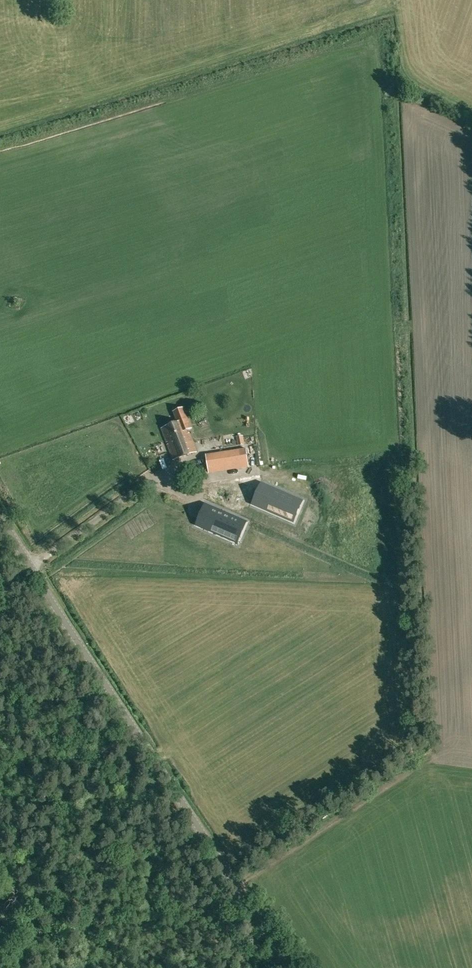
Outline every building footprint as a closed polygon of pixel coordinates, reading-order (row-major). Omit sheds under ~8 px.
[(196,452),(189,432),(188,433),(186,430),(191,428),(184,407),(174,411),(178,422),(161,428),(174,460),(196,452)] [(243,439),(243,435),(239,436),(236,437),(238,445),(244,444),(243,439)] [(245,449),(207,455),(209,474),(249,467),(245,449)] [(260,507),(266,492),(259,489),(253,504),(260,507)] [(274,489),(268,504),(296,515),(302,501),(274,489)] [(218,510),(212,525),(240,536),(246,522),(218,510)] [(197,525),(207,529),(210,524),(199,519),(197,525)]
